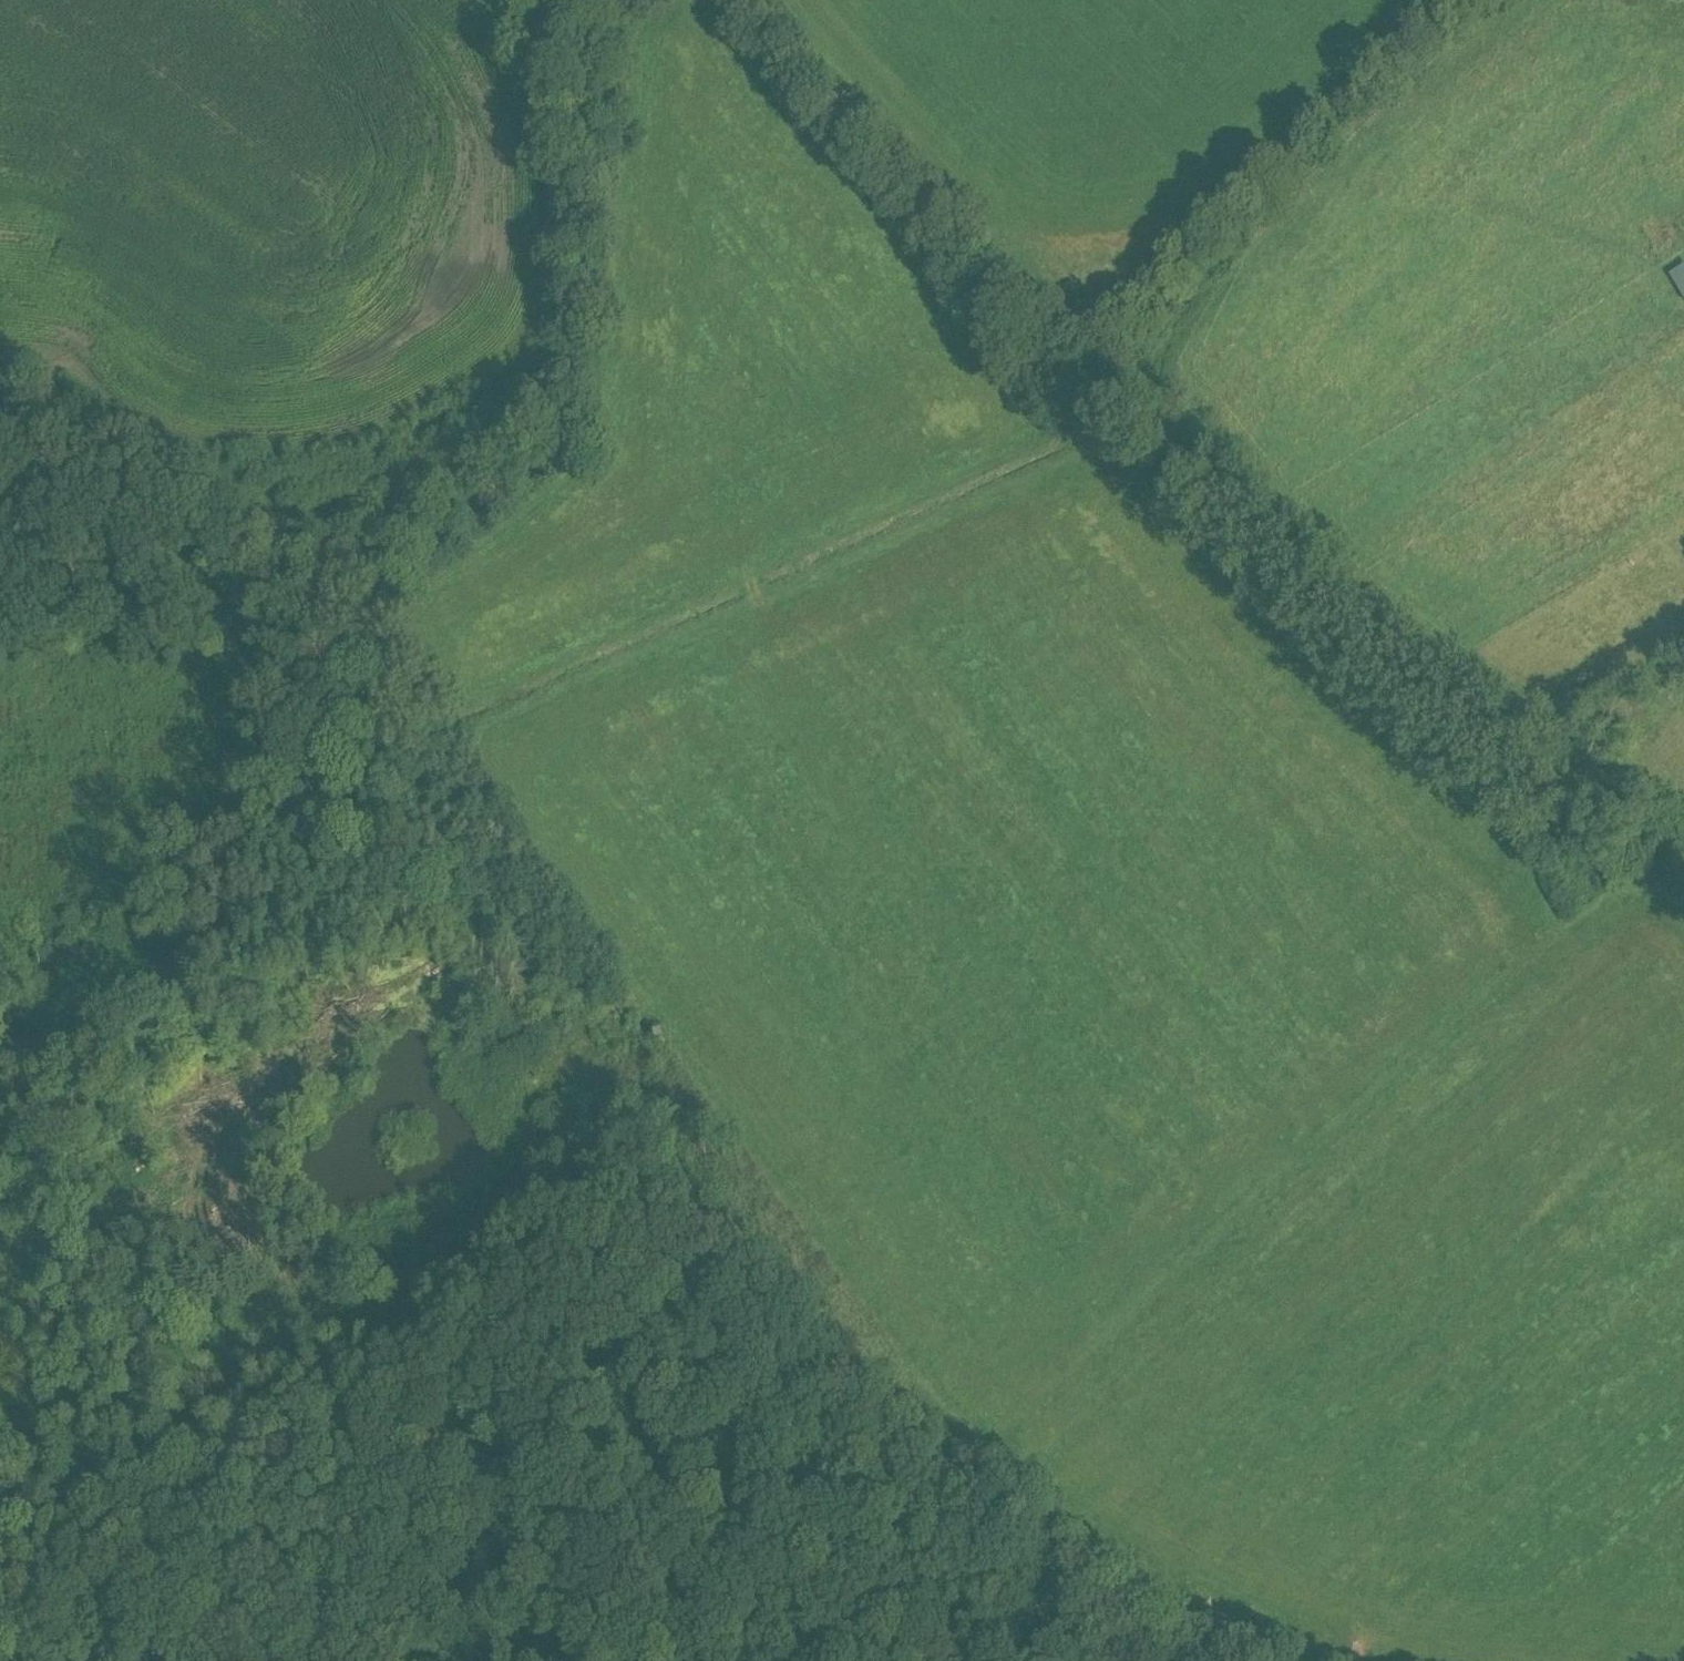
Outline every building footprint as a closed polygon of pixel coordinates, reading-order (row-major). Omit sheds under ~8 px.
[(1683,305),(1683,304),(1683,268),(1682,264),(1664,277),(1683,305)]
